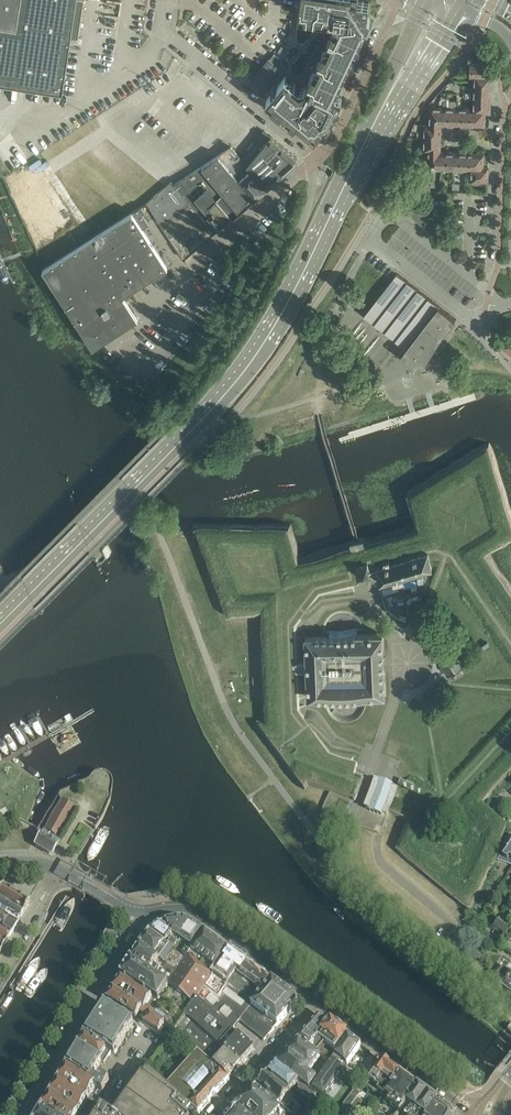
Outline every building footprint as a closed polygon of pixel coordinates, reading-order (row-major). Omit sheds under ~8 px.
[(61,93),(69,38),(67,37),(67,36),(75,37),(81,0),(0,0),(0,84),(61,93)] [(267,99),(268,100),(271,103),(286,115),(294,122),(295,122),(298,119),(307,127),(315,134),(316,134),(324,124),(328,126),(331,120),(336,110),(339,104),(342,97),(342,96),(338,95),(335,93),(338,88),(342,78),(345,73),(366,28),(370,18),(371,17),(368,16),(370,2),(358,0),(301,0),(301,2),(299,14),(300,14),(305,15),(318,17),(322,18),(335,19),(335,21),(333,27),(331,31),(328,38),(326,42),(323,48),(320,53),(317,60),(315,64),(310,76),(308,80),(305,86),(300,87),(296,84),(290,80),(286,76),(285,76),(278,85),(274,89),(267,99)] [(274,54),(270,58),(275,62),(279,57),(274,54)] [(487,63),(487,61),(470,61),(470,76),(475,76),(475,74),(486,74),(486,70),(487,69),(487,64),(487,63)] [(475,88),(490,88),(491,83),(492,81),(492,78),(491,76),(491,75),(486,74),(475,74),(475,76),(475,88)] [(491,90),(490,88),(475,88),(474,99),(490,100),(490,95),(491,93),(491,90)] [(474,111),(485,112),(490,112),(490,111),(491,109),(491,106),(490,104),(490,100),(474,99),(474,111)] [(430,107),(430,125),(441,125),(442,124),(443,100),(440,100),(439,107),(430,107)] [(443,100),(442,124),(456,124),(456,108),(457,100),(443,100)] [(469,108),(456,108),(456,124),(469,125),(469,111),(469,108)] [(474,111),(469,111),(469,125),(484,125),(485,112),(474,111)] [(440,138),(441,125),(430,125),(425,124),(424,137),(440,138)] [(263,130),(242,156),(248,164),(261,149),(271,136),(264,130),(263,130)] [(248,164),(247,165),(266,188),(297,161),(297,157),(271,136),(261,149),(248,164)] [(429,150),(440,150),(440,138),(424,137),(424,150),(429,150)] [(231,147),(202,166),(239,211),(266,188),(247,165),(241,158),(231,147)] [(441,152),(440,150),(429,150),(429,156),(426,155),(426,159),(436,167),(436,168),(441,168),(441,152)] [(454,168),(455,152),(441,152),(441,168),(453,168),(454,168)] [(453,168),(453,173),(462,173),(462,169),(467,169),(467,167),(468,153),(455,152),(454,168),(453,168)] [(468,153),(467,167),(472,167),(483,167),(483,154),(468,153)] [(192,172),(175,184),(200,213),(204,209),(211,217),(207,221),(215,231),(239,211),(202,166),(192,172)] [(471,180),(487,181),(487,175),(488,174),(489,170),(488,169),(488,167),(483,167),(472,167),(471,180)] [(167,184),(147,201),(147,202),(183,257),(184,258),(215,231),(207,221),(206,222),(199,213),(200,213),(175,184),(171,180),(167,184)] [(401,187),(391,199),(427,228),(437,216),(401,187)] [(45,267),(43,268),(79,325),(91,344),(93,348),(94,347),(138,319),(136,315),(124,295),(127,293),(168,267),(143,227),(149,223),(142,213),(145,211),(142,206),(142,205),(132,211),(45,267)] [(259,238),(255,242),(259,247),(264,243),(259,238)] [(455,321),(396,274),(363,316),(405,349),(400,356),(420,371),(442,337),(455,321)] [(509,336),(501,346),(510,354),(510,337),(509,336)] [(432,569),(428,554),(376,569),(380,583),(432,569)] [(370,573),(369,569),(367,564),(361,566),(356,567),(359,577),(364,575),(370,573)] [(306,664),(295,665),(295,673),(307,673),(308,698),(360,696),(360,697),(385,696),(385,680),(384,680),(383,650),(383,634),(357,635),(357,636),(305,638),(306,664)] [(388,813),(397,788),(392,786),(380,781),(380,782),(375,780),(372,787),(365,807),(387,815),(388,813)] [(45,831),(42,834),(53,840),(55,837),(58,838),(76,807),(62,799),(44,830),(45,831)] [(41,833),(34,845),(49,854),(52,854),(58,843),(53,840),(42,834),(41,833)] [(507,837),(497,859),(505,862),(507,859),(510,862),(510,835),(509,838),(507,837)] [(9,907),(16,895),(3,887),(0,892),(0,902),(9,907)] [(16,895),(9,907),(22,915),(29,903),(16,895)] [(16,926),(22,915),(9,907),(0,902),(0,915),(16,926)] [(10,936),(16,926),(0,915),(0,930),(10,936)] [(494,925),(506,934),(510,927),(510,923),(500,916),(494,925)] [(170,921),(167,922),(169,931),(173,934),(176,936),(173,940),(172,941),(169,945),(175,949),(179,944),(182,940),(193,923),(190,922),(186,921),(183,921),(180,920),(177,920),(173,920),(170,921)] [(163,923),(162,924),(159,925),(157,927),(155,929),(152,930),(151,933),(166,943),(169,940),(172,941),(173,940),(172,939),(173,937),(172,936),(173,934),(169,931),(167,922),(166,922),(165,922),(165,923),(164,923),(163,923)] [(186,957),(204,931),(196,926),(193,923),(182,940),(189,944),(182,954),(186,957)] [(5,945),(10,936),(0,930),(0,942),(5,945)] [(196,952),(209,934),(204,931),(186,957),(186,958),(213,977),(213,976),(218,969),(196,952)] [(175,949),(169,945),(166,943),(151,933),(150,933),(141,947),(162,961),(176,972),(182,962),(186,958),(186,957),(182,954),(175,949)] [(218,969),(231,951),(209,934),(196,952),(218,969)] [(133,961),(151,973),(168,984),(194,1004),(198,998),(206,987),(213,977),(186,958),(182,962),(176,972),(162,961),(141,947),(133,961)] [(238,974),(246,962),(231,951),(218,969),(213,976),(213,977),(206,987),(219,996),(226,986),(236,973),(238,974)] [(165,1005),(184,1018),(187,1014),(194,1004),(168,984),(151,973),(133,961),(122,978),(165,1005)] [(246,962),(238,974),(262,992),(272,980),(246,962)] [(510,993),(510,973),(510,972),(503,966),(494,980),(501,985),(500,985),(510,993)] [(206,987),(198,998),(233,1029),(241,1020),(239,1018),(262,992),(238,974),(236,973),(226,986),(219,996),(206,987)] [(159,1014),(165,1005),(122,978),(114,990),(146,1010),(148,1007),(159,1014)] [(272,980),(262,992),(239,1018),(265,1039),(274,1030),(296,1005),(297,1004),(297,1003),(297,1002),(297,1001),(297,1000),(297,999),(296,998),(295,997),(272,980)] [(11,989),(0,1007),(0,1023),(18,994),(18,990),(16,988),(13,988),(11,989)] [(165,1023),(176,1029),(184,1018),(165,1005),(159,1014),(148,1007),(146,1010),(114,990),(108,1000),(137,1018),(137,1019),(159,1032),(165,1023)] [(242,1065),(256,1050),(198,998),(194,1004),(187,1014),(242,1065)] [(80,1046),(101,1060),(104,1062),(108,1057),(111,1051),(114,1053),(134,1022),(106,1004),(85,1037),(83,1042),(80,1046)] [(176,1029),(198,1050),(230,1079),(242,1065),(187,1014),(184,1018),(176,1029)] [(277,1065),(310,1088),(317,1078),(309,1073),(313,1068),(309,1065),(336,1027),(325,1018),(324,1018),(323,1018),(321,1018),(320,1018),(319,1019),(318,1020),(277,1065)] [(336,1027),(317,1054),(328,1062),(347,1034),(336,1027)] [(328,1062),(321,1073),(317,1078),(310,1088),(317,1093),(322,1097),(360,1044),(347,1034),(328,1062)] [(80,1046),(68,1066),(90,1079),(96,1083),(95,1085),(103,1090),(109,1079),(101,1074),(98,1078),(93,1075),(101,1060),(80,1046)] [(198,1050),(167,1083),(199,1113),(230,1079),(198,1050)] [(386,1094),(401,1073),(376,1056),(372,1061),(379,1066),(366,1084),(376,1091),(377,1089),(385,1095),(386,1094)] [(277,1065),(268,1075),(290,1092),(297,1085),(299,1087),(301,1089),(300,1091),(312,1100),(317,1093),(310,1088),(277,1065)] [(90,1079),(68,1066),(44,1108),(56,1114),(77,1114),(95,1085),(96,1083),(90,1079)] [(198,1114),(199,1114),(199,1113),(167,1083),(148,1067),(127,1097),(120,1106),(119,1108),(115,1113),(103,1106),(97,1114),(197,1114),(198,1114)] [(401,1073),(386,1094),(385,1095),(383,1098),(400,1111),(407,1102),(419,1086),(401,1073)] [(259,1085),(281,1105),(286,1109),(292,1102),(294,1103),(294,1104),(295,1105),(295,1106),(296,1106),(296,1107),(297,1108),(297,1109),(299,1111),(296,1114),(314,1114),(315,1113),(308,1107),(290,1092),(268,1075),(259,1085)] [(240,1106),(251,1114),(285,1114),(285,1112),(279,1107),(281,1105),(259,1085),(240,1106)] [(108,1086),(103,1095),(120,1106),(127,1097),(108,1086)] [(428,1093),(419,1086),(407,1102),(413,1106),(409,1111),(408,1110),(404,1114),(413,1114),(428,1093)] [(347,1114),(355,1114),(367,1098),(367,1094),(363,1092),(347,1114)] [(425,1114),(427,1114),(438,1100),(428,1093),(413,1114),(419,1114),(421,1112),(425,1114)] [(89,1114),(97,1114),(103,1106),(115,1113),(119,1108),(100,1097),(89,1114)] [(451,1110),(438,1100),(427,1114),(454,1114),(453,1113),(452,1111),(451,1110)] [(377,1105),(373,1111),(376,1114),(381,1108),(377,1105)] [(233,1114),(251,1114),(240,1106),(233,1114)]
